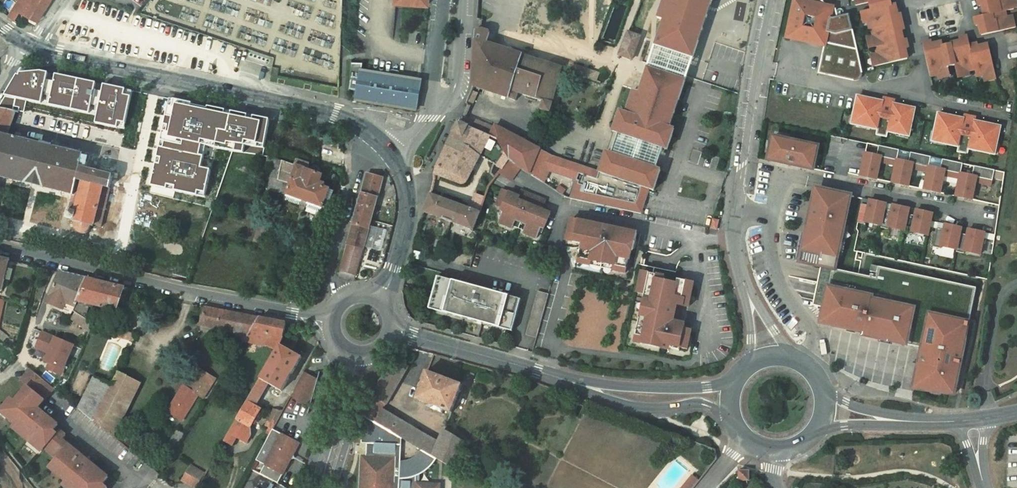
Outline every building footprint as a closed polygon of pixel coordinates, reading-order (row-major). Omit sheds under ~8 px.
[(9,16),(15,20),(21,11),(31,17),(38,21),(52,0),(19,0),(9,16)] [(428,9),(428,0),(396,0),(395,6),(411,7),(428,9)] [(657,18),(663,20),(655,45),(693,57),(699,40),(696,39),(707,3),(710,4),(712,0),(663,0),(657,18)] [(798,0),(797,0),(795,0),(787,37),(825,45),(819,73),(854,80),(855,81),(856,80),(858,80),(859,79),(860,78),(861,77),(862,76),(862,75),(862,74),(862,72),(849,14),(838,17),(837,9),(828,8),(826,6),(824,3),(821,0),(798,0)] [(869,3),(871,10),(892,5),(891,0),(880,0),(869,3)] [(1005,11),(1014,9),(1012,0),(978,0),(979,6),(982,5),(984,15),(974,18),(976,26),(979,25),(982,35),(1011,28),(1009,18),(1007,18),(1005,11)] [(871,10),(865,11),(868,22),(870,30),(872,30),(873,36),(871,37),(874,48),(876,47),(877,54),(875,55),(878,66),(907,59),(905,49),(908,48),(906,40),(903,40),(901,31),(904,30),(900,14),(897,15),(895,4),(892,5),(871,10)] [(561,67),(485,43),(487,41),(489,35),(488,32),(483,30),(477,32),(473,87),(508,99),(509,98),(516,101),(519,94),(527,96),(526,98),(536,101),(537,99),(543,101),(541,109),(550,112),(561,69),(597,82),(600,73),(563,60),(561,67)] [(632,60),(640,37),(628,32),(620,55),(632,60)] [(960,41),(943,45),(942,42),(932,45),(931,42),(923,43),(931,76),(938,75),(949,72),(948,67),(955,65),(957,73),(968,71),(975,69),(977,76),(984,74),(985,76),(995,74),(988,44),(978,47),(977,44),(970,45),(968,36),(960,38),(960,41)] [(693,57),(655,45),(648,68),(686,80),(693,57)] [(416,109),(421,82),(397,78),(392,77),(389,77),(361,73),(363,65),(351,64),(351,81),(350,87),(358,89),(358,91),(357,100),(416,109)] [(686,80),(648,68),(640,92),(634,90),(626,113),(620,111),(613,131),(619,133),(612,154),(606,152),(600,171),(555,157),(549,170),(576,181),(570,199),(641,214),(649,189),(654,191),(661,170),(656,168),(663,148),(668,150),(675,129),(670,127),(667,126),(676,99),(679,100),(686,80)] [(477,93),(471,91),(466,103),(472,105),(477,93)] [(857,97),(854,113),(857,114),(855,125),(870,128),(870,124),(878,126),(876,135),(887,137),(888,131),(897,133),(897,130),(910,133),(915,109),(893,104),(894,101),(883,98),(882,102),(857,97)] [(15,112),(65,121),(74,123),(76,113),(3,99),(0,105),(0,109),(15,112)] [(679,100),(676,99),(667,126),(670,127),(679,100)] [(2,125),(0,133),(0,134),(7,136),(14,116),(15,112),(0,109),(0,123),(2,125)] [(65,121),(15,112),(14,116),(25,119),(26,115),(35,116),(33,122),(73,134),(71,143),(111,153),(112,152),(121,154),(127,134),(74,123),(65,121)] [(964,120),(939,114),(935,131),(939,131),(937,142),(951,145),(952,141),(959,143),(958,147),(957,152),(968,154),(969,149),(970,145),(977,147),(977,150),(991,153),(993,143),(997,143),(1000,127),(975,122),(976,118),(965,116),(964,120)] [(459,121),(464,124),(467,116),(465,116),(461,116),(459,121)] [(494,128),(467,116),(464,124),(472,127),(487,134),(497,138),(494,128)] [(472,127),(464,124),(459,121),(447,146),(459,152),(472,127)] [(527,172),(538,148),(495,126),(494,128),(497,138),(509,159),(517,166),(520,168),(527,172)] [(466,181),(467,181),(479,156),(487,134),(472,127),(459,152),(447,146),(436,167),(435,170),(435,172),(434,175),(441,176),(444,170),(450,173),(466,181)] [(7,136),(0,134),(0,169),(82,190),(76,212),(69,210),(67,218),(74,220),(74,222),(76,223),(75,225),(75,226),(76,228),(76,229),(77,231),(78,232),(79,233),(80,233),(81,234),(82,234),(83,234),(84,234),(85,234),(86,233),(87,233),(88,232),(89,231),(90,231),(91,229),(91,226),(94,227),(94,225),(102,227),(104,218),(103,218),(113,176),(88,170),(91,157),(7,136)] [(496,166),(500,173),(509,159),(497,138),(487,134),(479,156),(496,166)] [(818,147),(773,137),(769,160),(787,163),(788,163),(789,163),(789,162),(798,164),(797,166),(810,168),(812,160),(815,160),(818,147)] [(877,156),(865,153),(860,176),(869,178),(870,173),(878,175),(880,161),(896,165),(892,183),(901,185),(902,180),(909,181),(912,168),(928,172),(924,190),(933,191),(934,187),(941,188),(944,175),(960,178),(956,196),(964,198),(965,193),(973,195),(976,182),(992,185),(995,170),(975,166),(973,176),(961,174),(963,164),(943,159),(941,169),(929,167),(931,157),(911,153),(909,162),(897,160),(899,150),(879,146),(877,156)] [(555,157),(538,148),(527,172),(544,183),(549,170),(555,157)] [(320,216),(324,217),(333,192),(330,190),(330,189),(324,187),(328,177),(317,173),(319,168),(313,166),(311,171),(307,170),(309,165),(309,164),(297,160),(295,166),(271,157),(267,156),(264,166),(273,169),(280,171),(278,180),(271,178),(268,192),(276,193),(276,192),(286,195),(322,208),(321,213),(320,216)] [(520,168),(517,166),(509,159),(500,173),(511,181),(520,168)] [(490,172),(490,175),(495,179),(500,173),(496,166),(495,169),(493,169),(492,169),(491,170),(490,171),(490,172)] [(73,195),(69,210),(76,212),(82,190),(0,169),(0,177),(73,195)] [(280,171),(273,169),(271,178),(278,180),(280,171)] [(466,181),(450,173),(448,178),(460,184),(461,182),(465,184),(466,181)] [(367,174),(346,251),(361,255),(383,179),(367,174)] [(495,179),(490,175),(477,190),(470,209),(481,212),(484,204),(490,186),(495,179)] [(559,187),(556,191),(563,195),(566,191),(559,187)] [(120,188),(115,205),(147,213),(148,210),(155,212),(159,197),(152,196),(120,188)] [(851,196),(819,190),(815,209),(812,208),(806,233),(809,234),(807,243),(804,242),(800,262),(821,267),(821,271),(832,273),(834,273),(835,269),(838,255),(837,255),(843,226),(844,226),(851,196)] [(519,197),(502,191),(496,206),(502,208),(505,210),(504,213),(500,224),(512,229),(513,227),(515,221),(527,225),(525,232),(524,234),(536,239),(539,233),(541,228),(544,229),(550,214),(541,210),(545,201),(532,196),(532,197),(520,193),(519,197)] [(481,212),(470,209),(431,194),(424,212),(474,231),(481,212)] [(322,208),(286,195),(284,199),(300,205),(306,207),(321,213),(322,208)] [(886,204),(870,200),(869,206),(861,204),(858,223),(866,224),(866,222),(882,226),(885,209),(886,204)] [(909,209),(893,205),(892,211),(885,209),(882,226),(881,228),(889,229),(889,227),(905,230),(908,214),(909,209)] [(933,213),(917,210),(915,216),(908,214),(905,230),(904,233),(912,234),(912,232),(928,235),(933,213)] [(711,229),(717,230),(719,220),(713,219),(711,229)] [(613,270),(625,273),(628,259),(627,259),(628,256),(630,254),(631,254),(632,249),(628,248),(630,243),(635,244),(637,233),(606,227),(604,228),(598,227),(597,225),(571,220),(568,235),(576,236),(574,243),(582,244),(578,263),(590,266),(591,261),(614,266),(613,270)] [(527,225),(515,221),(513,227),(525,232),(527,225)] [(961,228),(945,224),(944,230),(937,228),(933,247),(941,248),(941,246),(957,250),(960,233),(961,228)] [(380,250),(384,228),(370,226),(366,248),(380,250)] [(985,233),(969,229),(967,235),(960,233),(957,250),(956,252),(964,253),(964,251),(980,254),(985,233)] [(576,236),(568,235),(566,241),(574,243),(576,236)] [(353,280),(355,278),(361,255),(346,251),(339,276),(353,280)] [(614,266),(591,261),(590,266),(613,270),(614,266)] [(969,323),(976,288),(872,266),(871,272),(877,273),(876,278),(858,274),(835,269),(834,273),(832,273),(828,288),(873,297),(872,301),(916,309),(908,345),(923,348),(929,314),(969,323)] [(832,273),(821,271),(813,306),(824,308),(828,288),(832,273)] [(73,311),(78,301),(87,278),(60,272),(50,295),(60,300),(57,307),(73,313),(73,311)] [(672,349),(679,350),(680,347),(687,349),(691,330),(684,329),(685,326),(683,324),(678,322),(679,316),(681,316),(683,306),(683,304),(686,302),(686,303),(690,300),(693,283),(677,279),(676,284),(663,281),(664,277),(642,272),(639,286),(646,288),(645,294),(643,302),(649,304),(646,315),(641,313),(636,335),(643,337),(642,342),(646,343),(645,345),(657,347),(657,346),(663,347),(664,343),(673,345),(672,349)] [(118,301),(122,287),(87,278),(78,301),(89,304),(115,311),(118,301)] [(515,298),(443,278),(434,310),(507,330),(515,298)] [(637,293),(645,294),(646,288),(639,286),(637,293)] [(129,289),(122,287),(118,301),(124,303),(129,289)] [(873,297),(828,288),(824,308),(821,323),(864,333),(864,336),(908,345),(916,309),(872,301),(873,297)] [(549,294),(538,291),(526,335),(537,338),(549,294)] [(60,300),(50,295),(47,302),(57,307),(60,300)] [(89,304),(78,301),(73,311),(76,313),(85,319),(89,304)] [(649,304),(643,302),(641,313),(646,315),(649,304)] [(236,332),(249,335),(260,318),(231,312),(204,306),(200,325),(236,332)] [(85,319),(76,313),(72,319),(86,329),(90,322),(85,319)] [(969,323),(929,314),(923,348),(914,389),(954,394),(969,323)] [(287,323),(260,318),(249,335),(244,342),(266,346),(276,351),(280,345),(281,345),(283,343),(284,341),(284,339),(287,323)] [(94,324),(90,322),(86,329),(90,332),(94,324)] [(249,335),(236,332),(234,343),(243,345),(244,342),(249,335)] [(74,346),(43,333),(37,347),(49,353),(46,361),(50,363),(48,369),(61,375),(74,346)] [(642,342),(643,337),(636,335),(635,342),(642,344),(642,342)] [(247,402),(255,406),(268,383),(276,388),(282,391),(292,373),(292,374),(302,357),(281,345),(280,345),(276,351),(274,355),(247,402)] [(409,366),(393,358),(372,395),(387,404),(409,366)] [(81,454),(64,441),(64,438),(66,435),(60,430),(58,433),(54,430),(58,424),(46,414),(44,413),(43,412),(42,412),(41,413),(40,413),(40,414),(35,411),(38,408),(39,406),(36,403),(41,397),(44,400),(54,388),(31,369),(21,381),(28,386),(16,402),(12,398),(4,407),(11,412),(7,417),(17,424),(23,430),(20,433),(36,447),(39,443),(45,448),(58,459),(54,464),(60,469),(57,473),(66,481),(72,486),(70,487),(107,487),(103,483),(108,477),(88,460),(87,460),(86,460),(85,460),(84,460),(83,461),(78,457),(81,454)] [(184,387),(168,412),(182,421),(198,396),(202,399),(215,378),(200,370),(188,390),(184,387)] [(462,385),(427,371),(417,399),(451,413),(462,385)] [(308,404),(312,395),(318,380),(303,372),(291,395),(308,404)] [(140,385),(118,374),(112,386),(95,422),(115,438),(140,385)] [(112,386),(94,377),(79,408),(95,422),(112,386)] [(387,404),(372,395),(361,414),(363,415),(375,422),(382,409),(383,410),(387,404)] [(39,406),(44,400),(41,397),(36,403),(39,406)] [(251,427),(261,409),(255,406),(247,402),(225,440),(233,445),(237,437),(247,442),(251,435),(251,427)] [(1,411),(7,417),(11,412),(4,407),(1,411)] [(382,409),(375,422),(402,438),(422,450),(437,459),(455,469),(465,443),(444,430),(438,443),(383,410),(382,409)] [(394,487),(416,487),(416,482),(417,475),(420,475),(421,474),(422,474),(424,473),(425,472),(426,471),(428,470),(430,468),(431,466),(433,465),(434,464),(435,462),(436,461),(436,459),(437,459),(422,450),(421,451),(419,453),(417,455),(413,458),(411,459),(410,460),(409,460),(407,460),(408,462),(406,464),(403,461),(404,461),(401,461),(401,457),(400,457),(398,455),(401,452),(401,453),(402,438),(375,422),(363,415),(363,425),(363,426),(363,427),(361,427),(361,443),(362,443),(367,444),(366,455),(395,456),(394,487)] [(273,429),(275,424),(268,421),(266,426),(273,429)] [(13,428),(20,433),(23,430),(17,424),(13,428)] [(261,474),(278,483),(291,460),(295,458),(294,454),(299,443),(273,429),(256,460),(265,465),(261,474)] [(185,435),(177,430),(168,445),(176,450),(185,435)] [(42,452),(45,448),(39,443),(36,447),(42,452)] [(4,452),(0,455),(0,458),(6,466),(12,463),(4,452)] [(360,487),(394,487),(395,456),(366,455),(361,455),(360,487)] [(51,468),(57,473),(60,469),(54,464),(51,468)] [(191,466),(183,480),(196,487),(197,487),(205,474),(191,466)] [(739,481),(749,481),(749,471),(739,471),(739,481)] [(692,476),(682,487),(691,487),(698,480),(692,476)]
